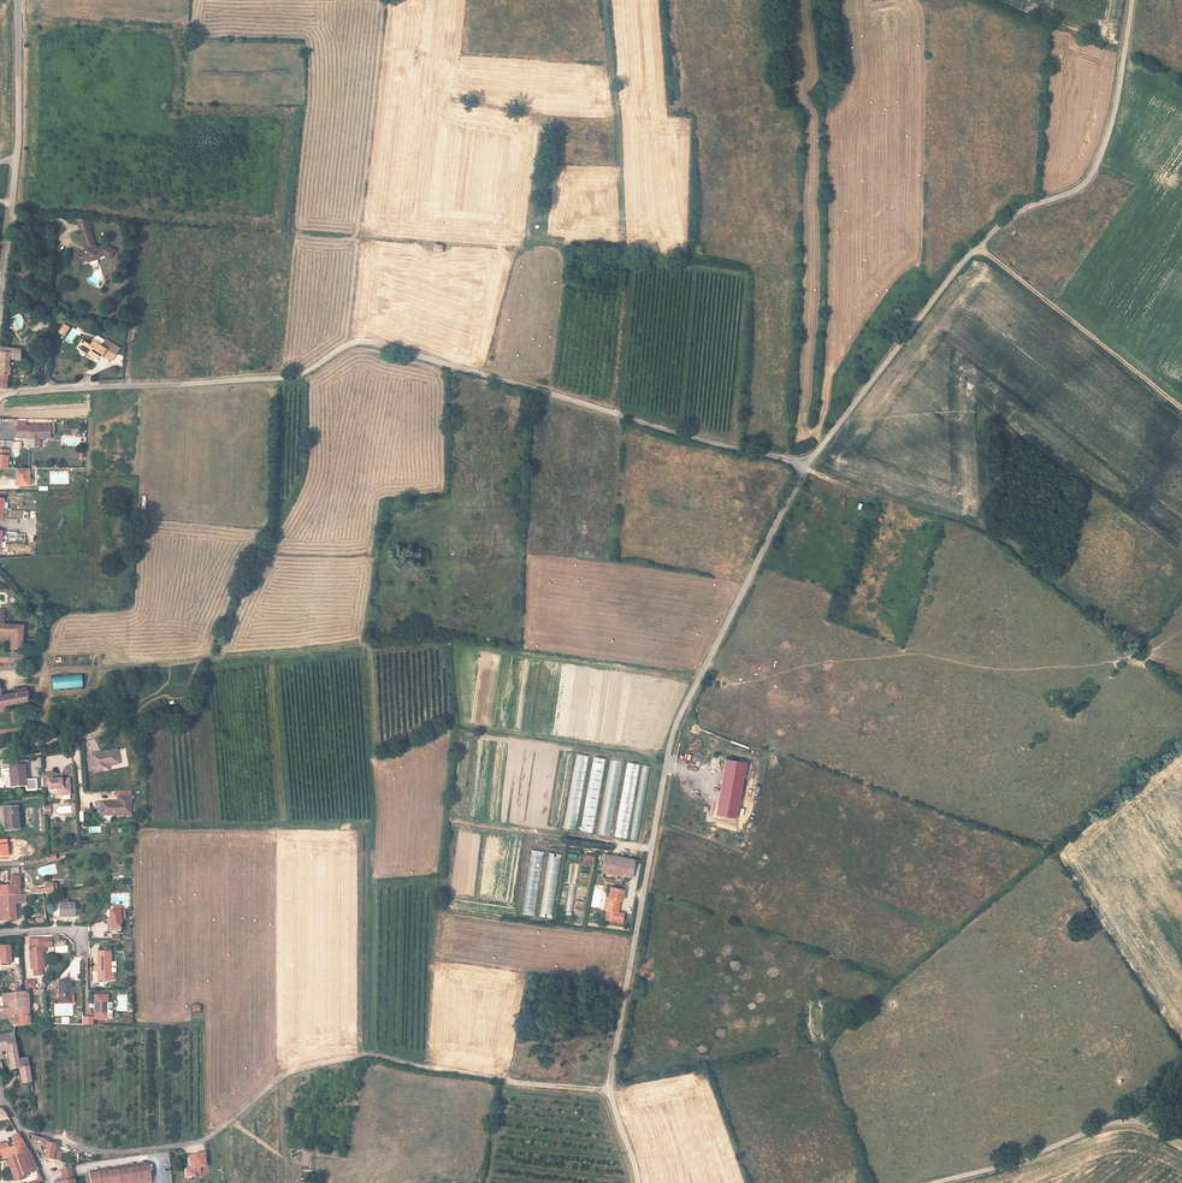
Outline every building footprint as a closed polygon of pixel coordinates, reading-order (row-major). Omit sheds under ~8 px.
[(99,254),(104,253),(111,257),(116,249),(107,244),(97,247),(96,245),(95,245),(87,219),(76,219),(84,246),(86,245),(87,248),(84,249),(85,251),(75,254),(70,264),(79,267),(82,260),(87,259),(90,260),(99,257),(99,254)] [(70,327),(64,324),(58,332),(64,336),(70,327)] [(101,347),(105,349),(102,356),(112,362),(120,349),(105,340),(101,347)] [(102,356),(105,349),(101,347),(92,341),(90,345),(84,342),(80,350),(82,352),(83,356),(88,355),(95,359),(96,357),(100,359),(102,356)] [(8,386),(10,358),(20,359),(21,348),(0,346),(0,386),(8,386)] [(40,436),(42,436),(42,432),(51,432),(51,424),(26,423),(26,425),(16,425),(16,434),(30,435),(29,446),(39,447),(40,436)] [(29,484),(29,468),(17,468),(17,484),(29,484)] [(22,650),(23,624),(3,622),(3,608),(0,608),(0,631),(11,632),(11,646),(12,650),(22,650)] [(26,660),(25,650),(22,650),(12,650),(11,646),(0,646),(0,660),(26,660)] [(82,674),(52,676),(52,690),(83,688),(82,674)] [(0,695),(0,705),(26,700),(27,705),(37,705),(37,698),(27,699),(26,687),(14,689),(14,692),(0,695)] [(91,754),(92,756),(94,770),(94,772),(104,771),(103,766),(107,766),(119,764),(117,750),(91,754)] [(575,753),(564,828),(576,830),(587,755),(575,753)] [(592,756),(582,831),(594,832),(603,758),(592,756)] [(621,761),(609,759),(598,834),(610,836),(621,761)] [(736,818),(746,762),(726,759),(716,814),(736,818)] [(626,762),(616,836),(628,838),(637,763),(626,762)] [(638,840),(649,766),(642,764),(630,839),(638,840)] [(25,766),(11,767),(13,788),(27,787),(25,766)] [(57,795),(70,795),(69,779),(53,780),(53,773),(42,773),(43,787),(49,787),(49,790),(57,790),(57,795)] [(106,812),(109,815),(131,814),(131,796),(118,796),(118,802),(105,802),(105,806),(101,806),(101,812),(106,812)] [(17,807),(4,809),(6,829),(19,827),(17,807)] [(9,856),(8,844),(7,839),(0,840),(0,856),(9,856)] [(536,915),(543,851),(530,849),(523,914),(536,915)] [(548,852),(539,916),(552,918),(561,854),(548,852)] [(635,860),(606,854),(603,873),(632,878),(635,860)] [(572,912),(579,864),(572,863),(565,912),(572,912)] [(10,881),(10,886),(11,897),(20,896),(19,880),(10,881)] [(55,883),(46,882),(47,891),(33,892),(34,895),(49,894),(56,893),(55,883)] [(11,897),(10,886),(2,887),(0,883),(0,898),(11,897)] [(607,910),(611,910),(610,919),(622,921),(623,912),(618,911),(620,899),(622,900),(624,890),(611,887),(607,910)] [(0,898),(0,901),(1,901),(3,921),(18,920),(16,902),(25,901),(25,896),(20,896),(11,897),(0,898)] [(76,915),(75,903),(59,903),(60,916),(76,915)] [(124,918),(124,911),(121,906),(113,906),(113,910),(120,910),(120,918),(124,918)] [(107,928),(107,932),(121,931),(120,918),(120,910),(113,910),(110,910),(111,919),(111,928),(108,928),(107,928)] [(54,935),(55,953),(67,952),(67,940),(59,941),(59,935),(54,935)] [(43,947),(45,947),(45,939),(30,939),(32,968),(44,967),(43,947)] [(1,963),(11,963),(10,945),(1,946),(1,963)] [(98,952),(99,973),(111,972),(111,968),(110,951),(98,952)] [(111,972),(99,973),(99,975),(108,975),(108,980),(115,980),(114,968),(111,968),(111,972)] [(25,990),(35,989),(35,979),(25,979),(25,990)] [(59,1003),(70,1003),(70,979),(59,980),(59,1003)] [(29,1009),(28,993),(0,995),(0,1005),(1,1008),(29,1009)] [(108,1018),(108,994),(95,994),(95,1018),(108,1018)] [(29,1009),(1,1008),(0,1008),(0,1018),(9,1018),(14,1026),(35,1024),(34,1015),(30,1015),(29,1009)] [(19,1069),(15,1031),(0,1033),(0,1053),(1,1053),(1,1050),(6,1049),(9,1070),(19,1069)] [(30,1068),(19,1069),(21,1085),(32,1083),(30,1068)] [(6,1124),(9,1129),(14,1128),(3,1112),(0,1113),(0,1126),(6,1124)] [(34,1147),(46,1152),(47,1142),(47,1140),(30,1135),(30,1141),(34,1147)] [(4,1154),(9,1163),(13,1163),(33,1157),(22,1141),(15,1142),(18,1149),(13,1151),(11,1145),(0,1148),(0,1155),(4,1154)] [(47,1142),(46,1152),(45,1162),(60,1162),(61,1152),(54,1151),(55,1144),(47,1142)] [(202,1169),(209,1168),(208,1162),(207,1155),(198,1156),(192,1156),(193,1164),(196,1164),(197,1174),(203,1173),(202,1169)] [(33,1157),(13,1163),(18,1182),(28,1180),(28,1177),(41,1172),(40,1168),(33,1157)] [(149,1164),(144,1165),(144,1163),(133,1165),(133,1167),(129,1168),(129,1167),(124,1168),(124,1166),(113,1168),(114,1170),(109,1171),(109,1170),(105,1171),(104,1168),(93,1170),(94,1173),(89,1173),(91,1182),(149,1182),(152,1182),(149,1164)] [(63,1181),(74,1179),(72,1171),(72,1167),(61,1170),(62,1174),(63,1181)]
